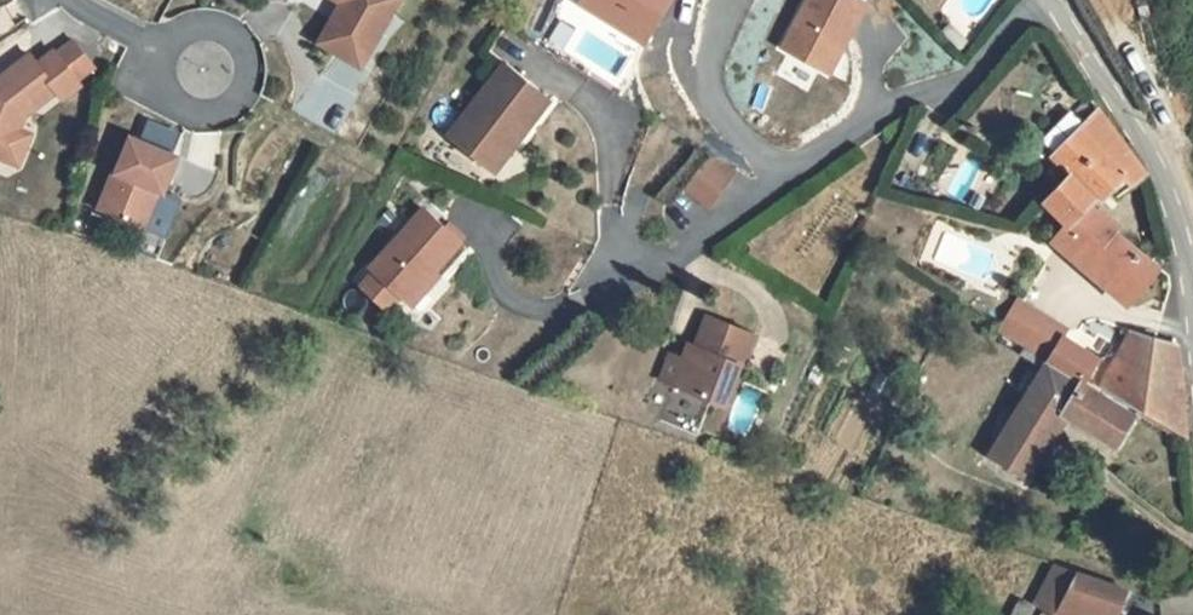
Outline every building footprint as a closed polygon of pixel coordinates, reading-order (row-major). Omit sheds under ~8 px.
[(328,34),(371,56),(401,0),(347,0),(328,34)] [(581,1),(645,40),(669,0),(581,0),(581,1)] [(858,0),(806,0),(781,49),(828,73),(864,3),(858,0)] [(17,138),(29,108),(34,94),(66,69),(73,77),(90,63),(87,59),(104,46),(101,42),(84,21),(82,18),(65,32),(64,29),(47,42),(40,33),(0,64),(0,131),(17,138)] [(455,133),(488,157),(518,117),(530,126),(556,92),(510,58),(455,133)] [(1072,163),(1043,195),(1059,227),(1093,190),(1112,168),(1126,176),(1140,160),(1096,95),(1054,141),(1072,163)] [(41,112),(29,108),(17,138),(29,143),(41,112)] [(197,127),(147,113),(137,149),(134,148),(123,187),(172,200),(182,163),(186,164),(197,127)] [(518,117),(488,157),(500,165),(530,126),(518,117)] [(691,176),(716,199),(741,171),(715,148),(691,176)] [(715,148),(741,171),(746,165),(717,148),(715,148)] [(186,164),(182,163),(172,200),(165,226),(188,232),(206,169),(186,164)] [(1141,289),(1164,256),(1155,250),(1119,225),(1120,222),(1119,215),(1114,209),(1093,190),(1059,227),(1052,234),(1047,240),(1087,266),(1092,258),(1141,289)] [(429,202),(374,261),(411,294),(435,268),(465,236),(429,202)] [(1087,266),(1135,298),(1141,289),(1092,258),(1087,266)] [(405,290),(379,265),(366,278),(393,303),(405,290)] [(443,274),(435,268),(411,294),(418,301),(443,274)] [(995,317),(1044,347),(1051,352),(1068,324),(1075,314),(1020,279),(995,317)] [(678,356),(667,382),(722,408),(754,337),(709,316),(694,352),(690,361),(678,356)] [(1133,403),(1190,438),(1183,351),(1139,323),(1099,382),(1133,403)] [(1068,324),(1051,352),(1084,373),(1101,344),(1068,324)] [(667,382),(678,356),(658,346),(646,372),(667,382)] [(694,352),(683,347),(678,356),(690,361),(694,352)] [(1133,403),(1099,382),(1084,373),(1051,352),(1044,347),(990,443),(1027,465),(1041,445),(1068,401),(1113,431),(1133,403)] [(1136,583),(1057,555),(1037,597),(1074,614),(1119,614),(1136,583)]
